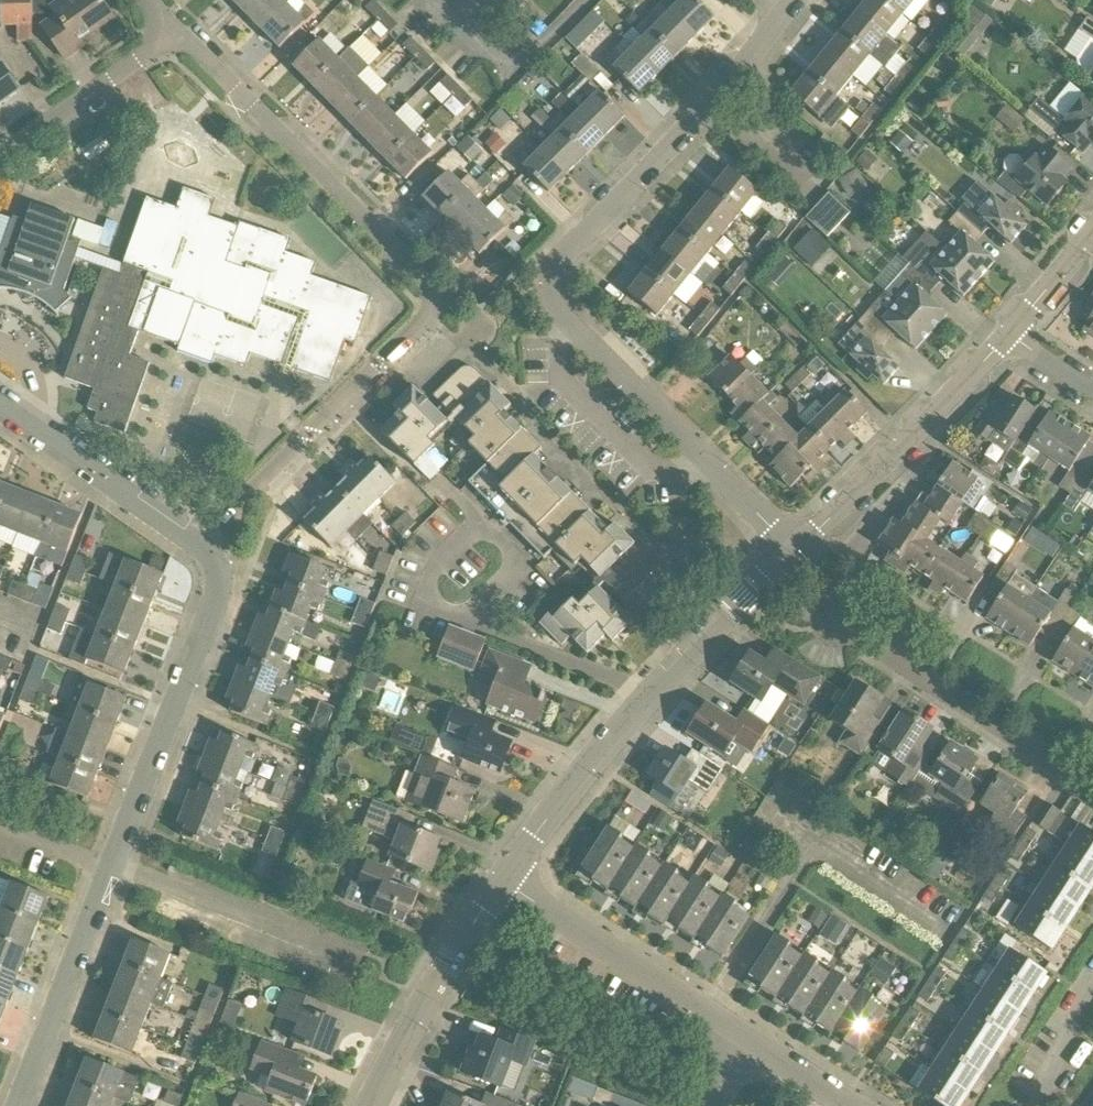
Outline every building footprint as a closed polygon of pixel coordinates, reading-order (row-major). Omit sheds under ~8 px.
[(3,26),(19,26),(19,41),(33,41),(33,0),(2,0),(3,26)] [(102,0),(63,0),(52,8),(59,18),(44,28),(66,58),(82,47),(79,42),(114,17),(102,0)] [(243,10),(253,0),(233,0),(243,10)] [(243,10),(262,29),(288,4),(284,0),(253,0),(243,10)] [(366,8),(379,21),(387,13),(374,0),(366,8)] [(698,0),(681,0),(682,1),(671,11),(696,36),(715,18),(698,0)] [(888,35),(905,14),(887,0),(868,0),(859,11),(888,35)] [(905,14),(916,0),(887,0),(905,14)] [(262,29),(281,48),(316,13),(307,5),(298,14),(288,4),(262,29)] [(651,13),(643,21),(678,55),(696,36),(671,11),(660,22),(651,13)] [(886,68),(903,47),(888,35),(859,11),(842,32),(871,55),(886,68)] [(391,33),(399,25),(387,13),(379,21),(391,33)] [(635,28),(642,21),(634,13),(627,20),(634,27),(635,28)] [(1092,74),(1090,77),(1092,79),(1092,19),(1089,16),(1080,30),(1092,38),(1078,59),(1079,65),(1092,74)] [(376,39),(386,28),(379,21),(368,31),(376,39)] [(633,49),(659,74),(678,55),(643,21),(635,28),(645,38),(633,49)] [(940,22),(930,35),(939,42),(949,29),(940,22)] [(969,24),(949,48),(963,58),(982,35),(969,24)] [(577,51),(588,39),(576,27),(565,38),(577,51)] [(854,76),(871,55),(842,32),(825,53),(854,76)] [(939,42),(930,35),(918,50),(927,57),(939,42)] [(339,59),(313,85),(332,104),(368,68),(381,56),(362,37),(350,49),(349,48),(339,59)] [(404,46),(416,58),(424,50),(412,38),(404,46)] [(294,66),(313,85),(339,59),(320,40),(294,66)] [(640,93),(659,74),(633,49),(623,59),(614,50),(605,59),(640,93)] [(416,58),(429,70),(437,62),(424,50),(416,58)] [(837,97),(854,76),(825,53),(808,73),(837,97)] [(573,64),(585,76),(591,82),(592,83),(594,80),(601,74),(582,55),(573,64)] [(22,89),(3,62),(0,65),(0,105),(22,89)] [(907,63),(896,76),(905,83),(915,70),(907,63)] [(368,68),(332,104),(350,123),(376,97),(387,87),(368,68)] [(540,74),(534,68),(527,76),(532,81),(540,74)] [(820,117),(837,97),(808,73),(791,94),(820,117)] [(441,83),(454,95),(461,87),(449,75),(441,83)] [(896,76),(885,91),(893,98),(905,83),(896,76)] [(625,116),(591,82),(582,91),(592,100),(581,110),(607,135),(625,116)] [(454,95),(466,108),(474,100),(461,87),(454,95)] [(1031,109),(1084,153),(1092,143),(1092,101),(1086,96),(1066,119),(1040,97),(1031,109)] [(350,123),(369,142),(395,116),(376,97),(350,123)] [(856,109),(864,116),(870,108),(863,102),(856,109)] [(882,111),(873,104),(870,108),(864,116),(863,118),(871,125),(882,111)] [(1017,135),(1029,121),(1010,105),(999,119),(1017,135)] [(553,120),(588,154),(607,135),(581,110),(570,122),(561,112),(553,120)] [(395,116),(369,142),(388,161),(414,135),(395,116)] [(860,139),(871,125),(863,118),(851,132),(860,139)] [(544,148),(569,173),(588,154),(553,120),(545,127),(555,137),(544,148)] [(903,154),(913,142),(900,132),(890,143),(903,154)] [(497,133),(485,144),(495,154),(507,144),(497,133)] [(414,135),(388,161),(407,180),(433,154),(414,135)] [(818,144),(828,152),(831,154),(838,145),(825,135),(818,144)] [(457,148),(471,162),(483,151),(469,137),(457,148)] [(1064,178),(1072,167),(1046,145),(1037,156),(1036,155),(1016,180),(1048,206),(1068,182),(1064,178)] [(569,173),(544,148),(533,158),(524,149),(515,157),(550,192),(569,173)] [(856,163),(867,172),(877,160),(867,150),(856,163)] [(479,165),(471,172),(478,179),(486,171),(479,165)] [(730,168),(713,189),(742,212),(759,192),(730,168)] [(864,184),(857,171),(840,180),(848,193),(864,184)] [(477,182),(485,191),(495,181),(487,172),(477,182)] [(424,197),(443,216),(476,183),(468,175),(459,184),(448,173),(424,197)] [(486,211),(476,200),(485,191),(477,182),(476,183),(443,216),(462,235),(486,211)] [(514,207),(525,196),(513,184),(503,195),(514,207)] [(122,274),(105,268),(66,379),(96,389),(136,404),(151,363),(131,356),(140,331),(180,345),(183,335),(218,348),(216,355),(247,366),(251,354),(282,365),(283,352),(295,355),(301,345),(339,360),(346,340),(356,343),(373,297),(313,276),(317,263),(288,252),(292,240),(261,229),(257,242),(236,236),(239,226),(211,217),(217,199),(185,188),(178,208),(148,197),(124,264),(126,265),(122,274)] [(725,233),(734,240),(743,229),(734,222),(742,212),(713,189),(697,210),(725,233)] [(829,193),(806,218),(827,238),(850,213),(829,193)] [(1005,206),(994,196),(994,197),(991,194),(972,196),(958,212),(983,234),(991,224),(1012,243),(1028,226),(1017,216),(1021,212),(1010,201),(1005,206)] [(905,197),(898,205),(906,213),(914,205),(905,197)] [(13,290),(20,292),(23,293),(27,294),(32,296),(38,299),(44,302),(47,305),(50,308),(55,312),(59,316),(60,315),(57,312),(72,298),(65,290),(82,240),(70,236),(76,219),(33,204),(27,221),(15,217),(0,259),(0,289),(3,289),(7,289),(13,290)] [(708,254),(725,233),(697,210),(680,230),(708,254)] [(462,235),(481,254),(515,220),(507,211),(497,221),(486,211),(462,235)] [(974,243),(983,234),(958,212),(950,221),(962,232),(947,249),(980,279),(995,261),(974,243)] [(778,221),(768,234),(777,241),(787,228),(778,221)] [(832,247),(813,229),(794,250),(813,267),(832,247)] [(663,251),(691,274),(708,254),(680,230),(663,251)] [(777,241),(768,234),(756,249),(765,256),(777,241)] [(911,265),(935,287),(943,278),(964,296),(980,279),(947,249),(935,239),(911,265)] [(524,252),(513,241),(505,249),(515,260),(524,252)] [(646,272),(674,295),(691,274),(663,251),(646,272)] [(754,269),(737,256),(726,269),(734,275),(743,282),(754,269)] [(786,258),(777,266),(789,277),(797,268),(786,258)] [(927,296),(935,287),(911,265),(903,274),(915,285),(899,302),(932,332),(948,315),(927,296)] [(661,312),(673,297),(674,295),(646,272),(629,293),(658,316),(661,312)] [(723,290),(731,297),(743,282),(734,275),(723,290)] [(863,317),(887,340),(896,331),(917,349),(932,332),(899,302),(883,320),(871,309),(863,317)] [(712,303),(701,317),(709,324),(720,310),(712,303)] [(1084,329),(1092,335),(1092,314),(1084,329)] [(689,331),(697,337),(698,338),(709,324),(701,317),(689,331)] [(900,368),(879,349),(887,340),(863,317),(839,344),(862,365),(858,370),(869,380),(874,375),(884,385),(900,368)] [(779,329),(788,338),(795,331),(787,322),(779,329)] [(795,331),(788,338),(797,347),(804,340),(795,331)] [(746,359),(758,370),(764,363),(759,358),(753,352),(746,359)] [(751,376),(758,370),(746,359),(740,365),(731,356),(710,378),(724,392),(729,398),(751,376)] [(807,367),(815,376),(826,366),(818,357),(807,367)] [(466,366),(461,369),(442,387),(466,412),(492,385),(476,369),(472,366),(466,366)] [(795,376),(802,384),(811,375),(804,367),(795,376)] [(739,407),(732,413),(741,423),(770,395),(751,376),(729,398),(739,407)] [(793,393),(802,384),(795,376),(786,385),(793,393)] [(512,405),(492,385),(466,412),(485,431),(505,412),(512,405)] [(394,406),(400,413),(412,424),(432,405),(414,386),(394,406)] [(437,410),(453,426),(458,420),(476,438),(469,445),(488,464),(469,482),(545,559),(557,547),(576,566),(583,559),(600,577),(594,584),(598,588),(581,606),(574,599),(554,619),(550,614),(540,623),(562,646),(571,637),(590,618),(610,598),(615,593),(625,602),(639,587),(616,564),(596,543),(578,525),(560,507),(541,488),(503,449),(485,431),(466,412),(442,387),(434,396),(443,406),(437,410)] [(828,409),(850,430),(868,412),(847,391),(838,399),(832,392),(821,403),(827,410),(828,409)] [(779,399),(778,398),(772,392),(770,395),(741,423),(751,432),(744,439),(752,447),(780,419),(770,408),(779,399)] [(1008,453),(1027,424),(1036,410),(1015,397),(1003,416),(992,409),(976,433),(1008,453)] [(393,443),(416,466),(436,446),(429,440),(447,422),(452,427),(453,426),(437,410),(432,405),(412,424),(393,443)] [(827,410),(809,428),(830,450),(840,440),(847,447),(856,437),(850,430),(828,409),(827,410)] [(988,413),(981,409),(976,418),(982,422),(988,413)] [(505,412),(485,431),(503,449),(523,430),(505,412)] [(1071,425),(1051,412),(1038,431),(1027,424),(1008,453),(1005,459),(1016,466),(1024,454),(1044,467),(1050,458),(1071,425)] [(400,413),(382,431),(393,443),(412,424),(400,413)] [(790,447),(799,438),(780,419),(752,447),(759,454),(766,448),(778,459),(790,447)] [(1092,438),(1071,425),(1050,458),(1070,470),(1059,486),(1071,494),(1087,470),(1076,463),(1092,438)] [(809,428),(799,438),(790,447),(818,475),(827,466),(820,460),(830,450),(809,428)] [(555,475),(536,456),(543,449),(523,430),(503,449),(541,488),(555,475)] [(809,484),(818,475),(790,447),(778,459),(771,466),(792,487),(803,477),(809,484)] [(353,459),(346,466),(380,499),(396,483),(369,456),(359,466),(353,459)] [(987,458),(981,468),(993,476),(999,466),(987,458)] [(980,476),(978,479),(953,463),(939,485),(965,501),(972,506),(979,496),(983,498),(992,483),(980,476)] [(380,499),(346,466),(340,472),(347,478),(337,488),(364,515),(380,499)] [(1087,470),(1071,494),(1083,501),(1090,491),(1092,493),(1092,474),(1087,470)] [(573,493),(555,475),(541,488),(560,507),(573,493)] [(950,523),(965,501),(939,485),(931,497),(923,492),(917,502),(943,519),(950,523)] [(0,505),(0,528),(17,535),(32,496),(7,486),(0,505)] [(321,491),(315,497),(348,531),(364,515),(337,488),(327,498),(321,491)] [(592,512),(573,493),(560,507),(578,525),(592,512)] [(32,496),(17,535),(41,544),(43,543),(58,506),(32,496)] [(332,547),(348,531),(315,497),(308,503),(315,510),(305,520),(332,547)] [(902,524),(919,535),(929,541),(943,519),(917,502),(902,524)] [(58,506),(43,543),(41,544),(36,558),(47,562),(53,547),(68,552),(83,515),(58,506)] [(407,512),(400,519),(410,530),(417,523),(407,512)] [(609,530),(592,512),(578,525),(596,543),(609,530)] [(980,536),(988,524),(975,516),(967,528),(980,536)] [(403,537),(410,530),(400,519),(392,526),(403,537)] [(885,560),(895,567),(897,568),(919,535),(902,524),(895,519),(878,545),(890,553),(885,560)] [(1015,520),(1008,530),(1017,536),(1023,526),(1015,520)] [(609,530),(596,543),(616,564),(636,544),(616,524),(609,530)] [(998,531),(988,524),(980,536),(991,543),(998,531)] [(1038,549),(1046,537),(1033,528),(1025,541),(1038,549)] [(991,543),(1006,553),(1014,542),(998,531),(991,543)] [(906,574),(911,566),(926,576),(943,551),(929,541),(919,535),(897,568),(906,574)] [(616,564),(639,587),(652,575),(655,570),(654,565),(652,560),(636,544),(616,564)] [(381,551),(377,561),(391,566),(395,557),(381,551)] [(941,597),(946,589),(963,563),(943,551),(926,576),(935,581),(930,589),(941,597)] [(153,553),(148,568),(161,573),(167,559),(153,553)] [(77,554),(72,567),(86,573),(91,560),(77,554)] [(293,574),(289,584),(325,598),(330,583),(323,580),(327,568),(292,554),(285,572),(293,574)] [(963,563),(946,589),(968,603),(985,577),(974,571),(979,563),(968,555),(963,563)] [(126,560),(117,585),(154,599),(164,574),(161,573),(148,568),(126,560)] [(391,566),(377,561),(374,570),(388,575),(391,566)] [(1007,562),(985,596),(996,604),(987,618),(1009,632),(1038,588),(1016,574),(1019,570),(1007,562)] [(81,584),(86,573),(72,567),(68,578),(81,584)] [(9,594),(21,599),(26,586),(14,581),(9,594)] [(32,604),(46,609),(55,588),(40,583),(37,590),(32,604)] [(325,598),(289,584),(286,593),(278,590),(271,608),(272,608),(307,622),(311,609),(319,612),(325,598)] [(117,585),(107,610),(144,624),(154,599),(117,585)] [(32,604),(37,590),(26,586),(21,599),(32,604)] [(1059,602),(1038,588),(1009,632),(1030,647),(1040,632),(1051,639),(1073,606),(1079,597),(1067,590),(1059,602)] [(362,598),(357,611),(371,616),(376,604),(362,598)] [(613,642),(633,622),(610,598),(590,618),(607,635),(613,642)] [(58,604),(52,617),(66,623),(71,610),(58,604)] [(1073,606),(1051,639),(1063,646),(1053,661),(1075,675),(1092,647),(1092,627),(1081,620),(1085,613),(1073,606)] [(307,622),(272,608),(269,617),(261,614),(254,631),(290,644),(294,633),(302,636),(307,622)] [(107,610),(97,635),(134,649),(144,624),(107,610)] [(371,616),(357,611),(352,623),(366,629),(371,616)] [(62,634),(66,623),(52,617),(48,629),(62,634)] [(588,654),(607,635),(590,618),(571,637),(588,654)] [(475,672),(487,639),(450,625),(438,658),(475,672)] [(290,644),(254,631),(248,647),(256,650),(252,659),(288,673),(293,659),(285,656),(290,644)] [(124,674),(134,649),(97,635),(87,660),(124,674)] [(1075,675),(1092,687),(1092,647),(1075,675)] [(489,705),(535,723),(546,694),(524,686),(531,666),(490,650),(477,684),(494,691),(489,705)] [(805,705),(822,678),(779,650),(770,665),(751,653),(732,683),(763,702),(774,685),(805,705)] [(341,651),(336,663),(351,668),(356,656),(341,651)] [(0,658),(0,669),(8,672),(13,660),(1,655),(0,658)] [(288,673),(252,659),(248,669),(241,666),(234,682),(270,696),(274,685),(282,688),(288,673)] [(351,668),(336,663),(332,675),(346,681),(351,668)] [(375,692),(380,679),(365,673),(360,686),(375,692)] [(25,687),(39,693),(44,681),(30,675),(25,687)] [(68,704),(80,709),(117,723),(127,698),(78,679),(68,704)] [(841,744),(850,749),(863,757),(884,724),(872,717),(884,698),(857,681),(831,720),(849,732),(841,744)] [(265,708),(270,696),(234,682),(228,699),(236,702),(232,712),(267,725),(273,711),(265,708)] [(39,693),(25,687),(20,700),(34,705),(39,693)] [(321,702),(316,714),(331,720),(335,708),(321,702)] [(735,740),(753,751),(770,725),(746,710),(737,723),(708,704),(698,718),(702,721),(693,736),(725,756),(735,740)] [(486,716),(459,705),(447,735),(469,743),(463,759),(500,773),(513,742),(480,730),(486,716)] [(80,709),(71,734),(108,748),(117,723),(80,709)] [(895,758),(887,771),(911,787),(913,783),(925,766),(931,755),(920,748),(932,730),(905,712),(881,749),(895,758)] [(331,720),(316,714),(312,726),(326,732),(331,720)] [(337,723),(333,735),(343,738),(347,726),(337,723)] [(25,730),(11,724),(6,737),(20,742),(25,730)] [(206,755),(241,769),(246,757),(253,761),(259,746),(224,732),(220,742),(212,739),(206,755)] [(71,734),(61,759),(98,773),(108,748),(71,734)] [(6,737),(2,749),(15,754),(20,742),(6,737)] [(797,746),(786,739),(778,751),(789,757),(797,746)] [(913,783),(937,798),(962,814),(978,789),(965,780),(979,760),(953,743),(934,772),(925,766),(913,783)] [(709,794),(725,769),(697,751),(689,764),(667,749),(650,776),(680,795),(689,781),(709,794)] [(237,781),(241,769),(206,755),(199,772),(207,775),(203,784),(239,798),(245,784),(237,781)] [(422,755),(405,800),(463,822),(475,792),(454,783),(459,769),(422,755)] [(88,798),(98,773),(61,759),(51,783),(88,798)] [(1010,844),(1027,818),(1016,811),(1028,792),(1001,774),(981,804),(996,814),(987,828),(1010,844)] [(287,788),(302,794),(307,781),(292,776),(287,788)] [(271,796),(283,800),(287,788),(276,783),(271,796)] [(233,813),(239,798),(203,784),(200,794),(192,791),(186,807),(221,821),(225,810),(233,813)] [(297,806),(302,794),(287,788),(283,800),(297,806)] [(646,815),(653,804),(632,791),(632,792),(626,802),(636,809),(646,815)] [(1033,821),(1048,832),(1059,815),(1062,812),(1046,802),(1033,821)] [(397,843),(393,855),(401,859),(400,860),(428,870),(440,839),(406,825),(409,816),(373,803),(363,830),(397,843)] [(221,821),(186,807),(179,823),(187,827),(183,837),(219,851),(224,836),(216,833),(221,821)] [(663,811),(655,822),(666,829),(673,818),(663,811)] [(320,820),(305,814),(298,832),(313,838),(320,820)] [(1070,822),(1059,838),(1070,845),(1092,860),(1092,832),(1072,819),(1070,822)] [(268,839),(282,844),(287,832),(272,827),(268,839)] [(593,881),(608,890),(638,845),(633,842),(631,846),(620,839),(622,835),(610,827),(580,872),(581,873),(583,871),(594,878),(593,881)] [(1037,835),(1028,829),(1020,841),(1029,847),(1037,835)] [(282,844),(268,839),(263,851),(277,857),(282,844)] [(1018,863),(1029,847),(1020,841),(1009,857),(1018,863)] [(647,857),(650,853),(638,845),(608,890),(612,893),(614,891),(622,896),(621,898),(636,908),(666,863),(661,860),(658,864),(647,857)] [(1056,865),(1092,888),(1092,886),(1092,860),(1070,845),(1056,865)] [(718,848),(709,860),(721,868),(729,855),(718,848)] [(392,855),(387,866),(397,870),(400,860),(401,859),(393,855),(392,855)] [(917,856),(917,857),(915,862),(918,866),(924,866),(927,860),(923,856),(917,856)] [(392,882),(397,870),(387,866),(368,858),(358,886),(353,884),(347,901),(405,923),(410,909),(413,910),(420,893),(392,882)] [(946,869),(934,862),(927,873),(939,880),(946,869)] [(675,875),(678,871),(666,863),(636,908),(640,911),(642,908),(650,914),(648,916),(664,926),(696,876),(695,875),(691,880),(688,878),(686,882),(675,875)] [(1043,886),(1079,909),(1092,888),(1056,865),(1043,886)] [(993,882),(1002,888),(1011,875),(1002,868),(993,882)] [(706,888),(708,884),(696,876),(664,926),(668,929),(672,922),(680,927),(679,930),(695,940),(724,894),(719,891),(717,895),(706,888)] [(12,882),(2,909),(39,923),(49,897),(12,882)] [(992,903),(1002,888),(993,882),(983,897),(992,903)] [(1079,909),(1043,886),(1030,906),(1065,929),(1079,909)] [(737,902),(726,895),(724,894),(695,940),(698,942),(700,940),(708,945),(707,947),(723,958),(750,916),(735,907),(737,902)] [(1030,906),(1017,926),(1052,950),(1065,929),(1030,906)] [(808,921),(820,929),(829,915),(817,908),(808,921)] [(2,909),(0,913),(0,939),(28,950),(39,923),(2,909)] [(833,916),(824,929),(840,939),(849,926),(833,916)] [(973,934),(964,928),(955,941),(964,947),(973,934)] [(778,935),(763,957),(748,980),(750,981),(751,979),(763,986),(761,989),(776,998),(791,975),(806,953),(801,950),(799,954),(788,947),(790,943),(778,935)] [(0,939),(0,970),(18,977),(28,950),(0,939)] [(134,939),(125,964),(162,979),(172,954),(134,939)] [(954,963),(964,947),(955,941),(945,956),(954,963)] [(999,970),(1034,993),(1047,973),(1012,950),(1003,962),(993,956),(989,963),(999,970)] [(806,953),(791,975),(776,998),(781,1001),(782,999),(790,1004),(789,1006),(804,1016),(819,993),(834,971),(829,968),(826,972),(815,965),(818,961),(806,953)] [(175,984),(162,979),(125,964),(115,990),(152,1004),(165,1009),(175,984)] [(929,982),(938,988),(947,973),(938,967),(929,982)] [(0,970),(0,1000),(8,1003),(18,977),(0,970)] [(1034,993),(999,970),(986,990),(1021,1013),(1034,993)] [(834,971),(819,993),(804,1016),(808,1019),(810,1016),(818,1022),(816,1024),(833,1034),(847,1012),(862,989),(857,986),(854,990),(843,983),(846,978),(834,971)] [(929,982),(919,996),(929,1002),(938,988),(929,982)] [(205,996),(220,1001),(224,990),(210,985),(205,996)] [(862,989),(847,1012),(833,1034),(836,1037),(837,1034),(846,1039),(844,1042),(861,1052),(887,1011),(871,1001),(874,996),(862,989)] [(152,1004),(115,990),(105,1015),(142,1029),(152,1004)] [(323,1017),(328,1005),(289,990),(279,1017),(301,1026),(295,1042),(332,1056),(344,1024),(323,1017)] [(972,1010),(1008,1033),(1021,1013),(986,990),(972,1010)] [(220,1001),(205,996),(198,1014),(188,1010),(185,1018),(195,1022),(210,1027),(220,1001)] [(229,1000),(220,1023),(234,1029),(244,1006),(229,1000)] [(963,1004),(950,1024),(959,1030),(995,1053),(1008,1033),(972,1010),(963,1004)] [(902,1021),(911,1027),(920,1014),(911,1008),(902,1021)] [(142,1029),(105,1015),(95,1040),(133,1054),(142,1029)] [(892,1036),(893,1037),(901,1042),(911,1027),(902,1021),(892,1036)] [(210,1027),(195,1022),(186,1046),(200,1052),(210,1027)] [(535,1041),(504,1029),(499,1043),(483,1037),(477,1052),(472,1050),(464,1072),(501,1087),(511,1060),(525,1066),(535,1041)] [(946,1050),(982,1073),(995,1053),(959,1030),(946,1050)] [(289,1065),(294,1052),(263,1040),(252,1068),(273,1076),(267,1091),(303,1105),(308,1091),(312,1092),(318,1077),(289,1065)] [(200,1052),(186,1046),(181,1058),(195,1064),(200,1052)] [(884,1069),(885,1068),(894,1054),(885,1048),(875,1063),(884,1069)] [(982,1073),(946,1050),(933,1070),(969,1094),(982,1073)] [(78,1083),(116,1098),(130,1103),(140,1078),(88,1058),(78,1083)] [(212,1066),(204,1063),(200,1076),(213,1081),(216,1073),(212,1066)] [(920,1090),(944,1105),(960,1105),(969,1094),(933,1070),(920,1090)] [(78,1083),(69,1105),(112,1105),(116,1098),(78,1083)] [(598,1088),(593,1102),(604,1105),(609,1105),(614,1094),(598,1088)] [(183,1096),(169,1090),(164,1103),(157,1101),(155,1105),(179,1105),(183,1096)] [(273,1105),(241,1093),(236,1105),(272,1105),(273,1105)] [(450,1094),(445,1105),(481,1105),(450,1094)] [(497,1097),(494,1105),(519,1105),(497,1097)]
